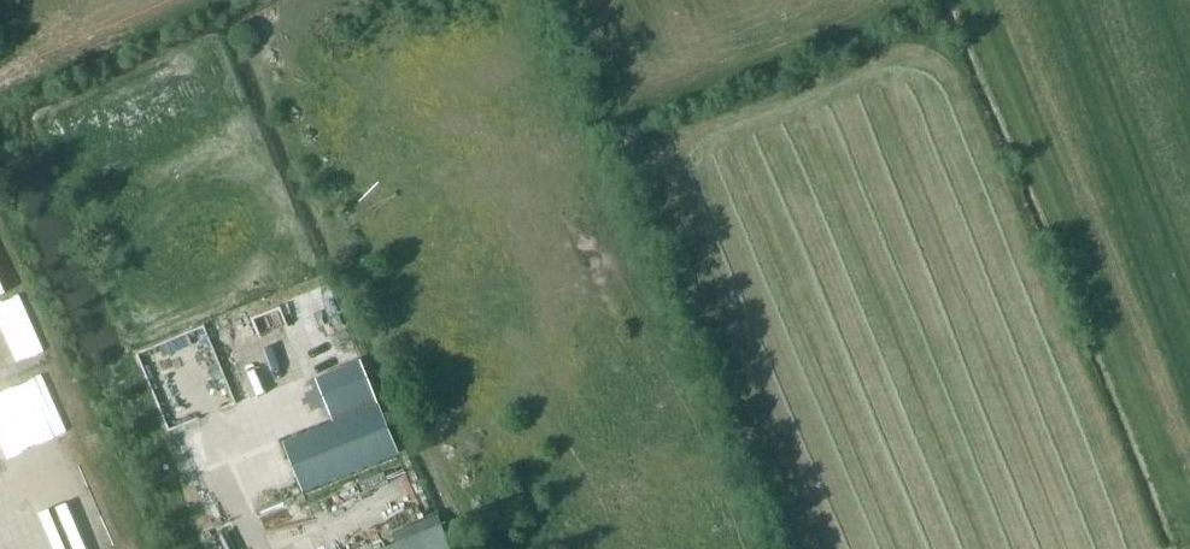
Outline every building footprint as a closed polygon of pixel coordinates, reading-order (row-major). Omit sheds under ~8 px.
[(400,453),(360,360),(315,379),(334,425),(287,444),(307,491),(400,453)] [(434,516),(392,534),(397,547),(440,530),(434,516)] [(440,530),(397,547),(392,548),(448,548),(440,530)]
